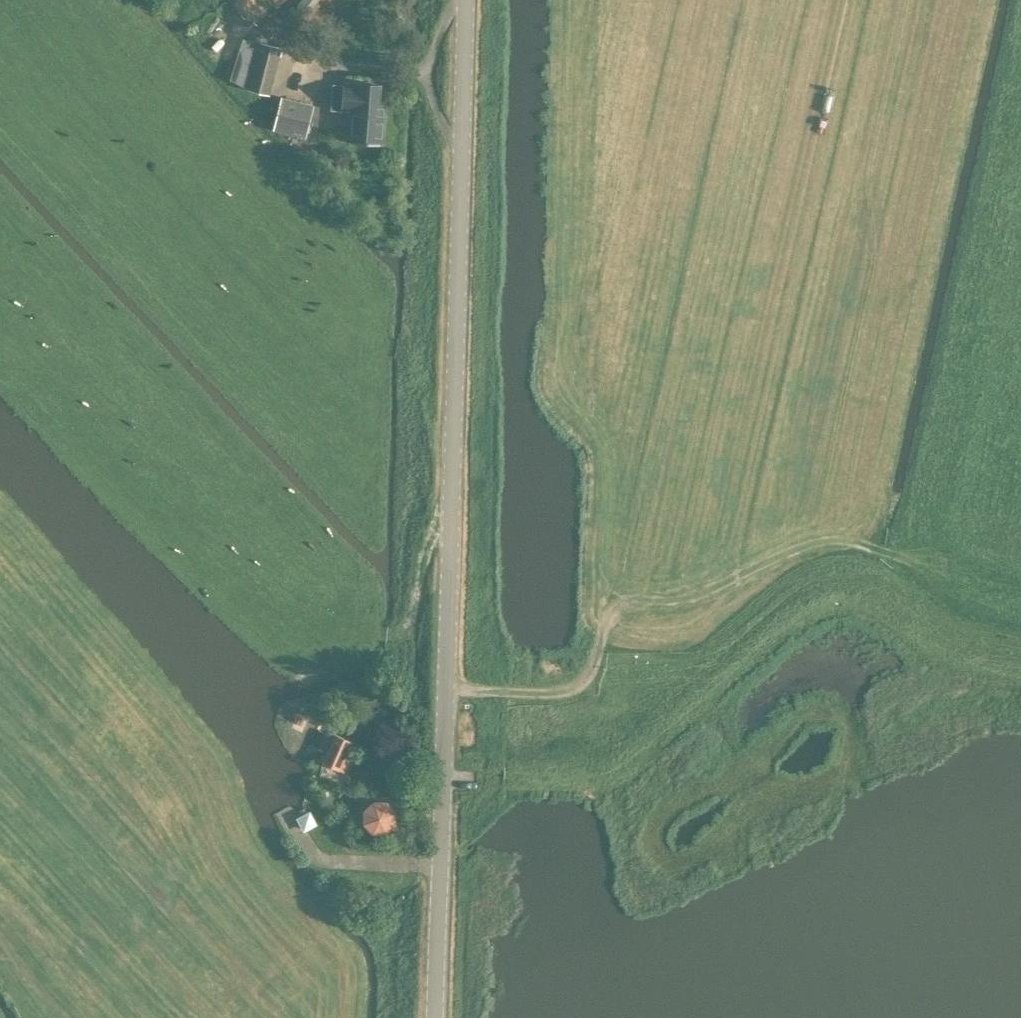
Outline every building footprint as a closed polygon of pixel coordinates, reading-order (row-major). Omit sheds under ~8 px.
[(288,16),(297,24),(317,0),(301,0),(288,16)] [(281,47),(261,42),(242,37),(231,80),(250,84),(249,90),(268,95),(281,47)] [(343,97),(333,96),(332,109),(342,109),(342,113),(351,114),(348,142),(382,145),(384,115),(385,104),(378,104),(380,86),(344,83),(344,85),(343,97)] [(280,96),(276,128),(308,132),(312,100),(280,96)] [(361,699),(360,706),(372,708),(373,701),(361,699)] [(335,734),(322,763),(344,772),(347,767),(342,765),(352,741),(335,734)] [(386,802),(373,802),(364,810),(364,823),(373,832),(385,832),(394,824),(395,811),(386,802)] [(304,828),(313,823),(309,814),(299,819),(304,828)]
